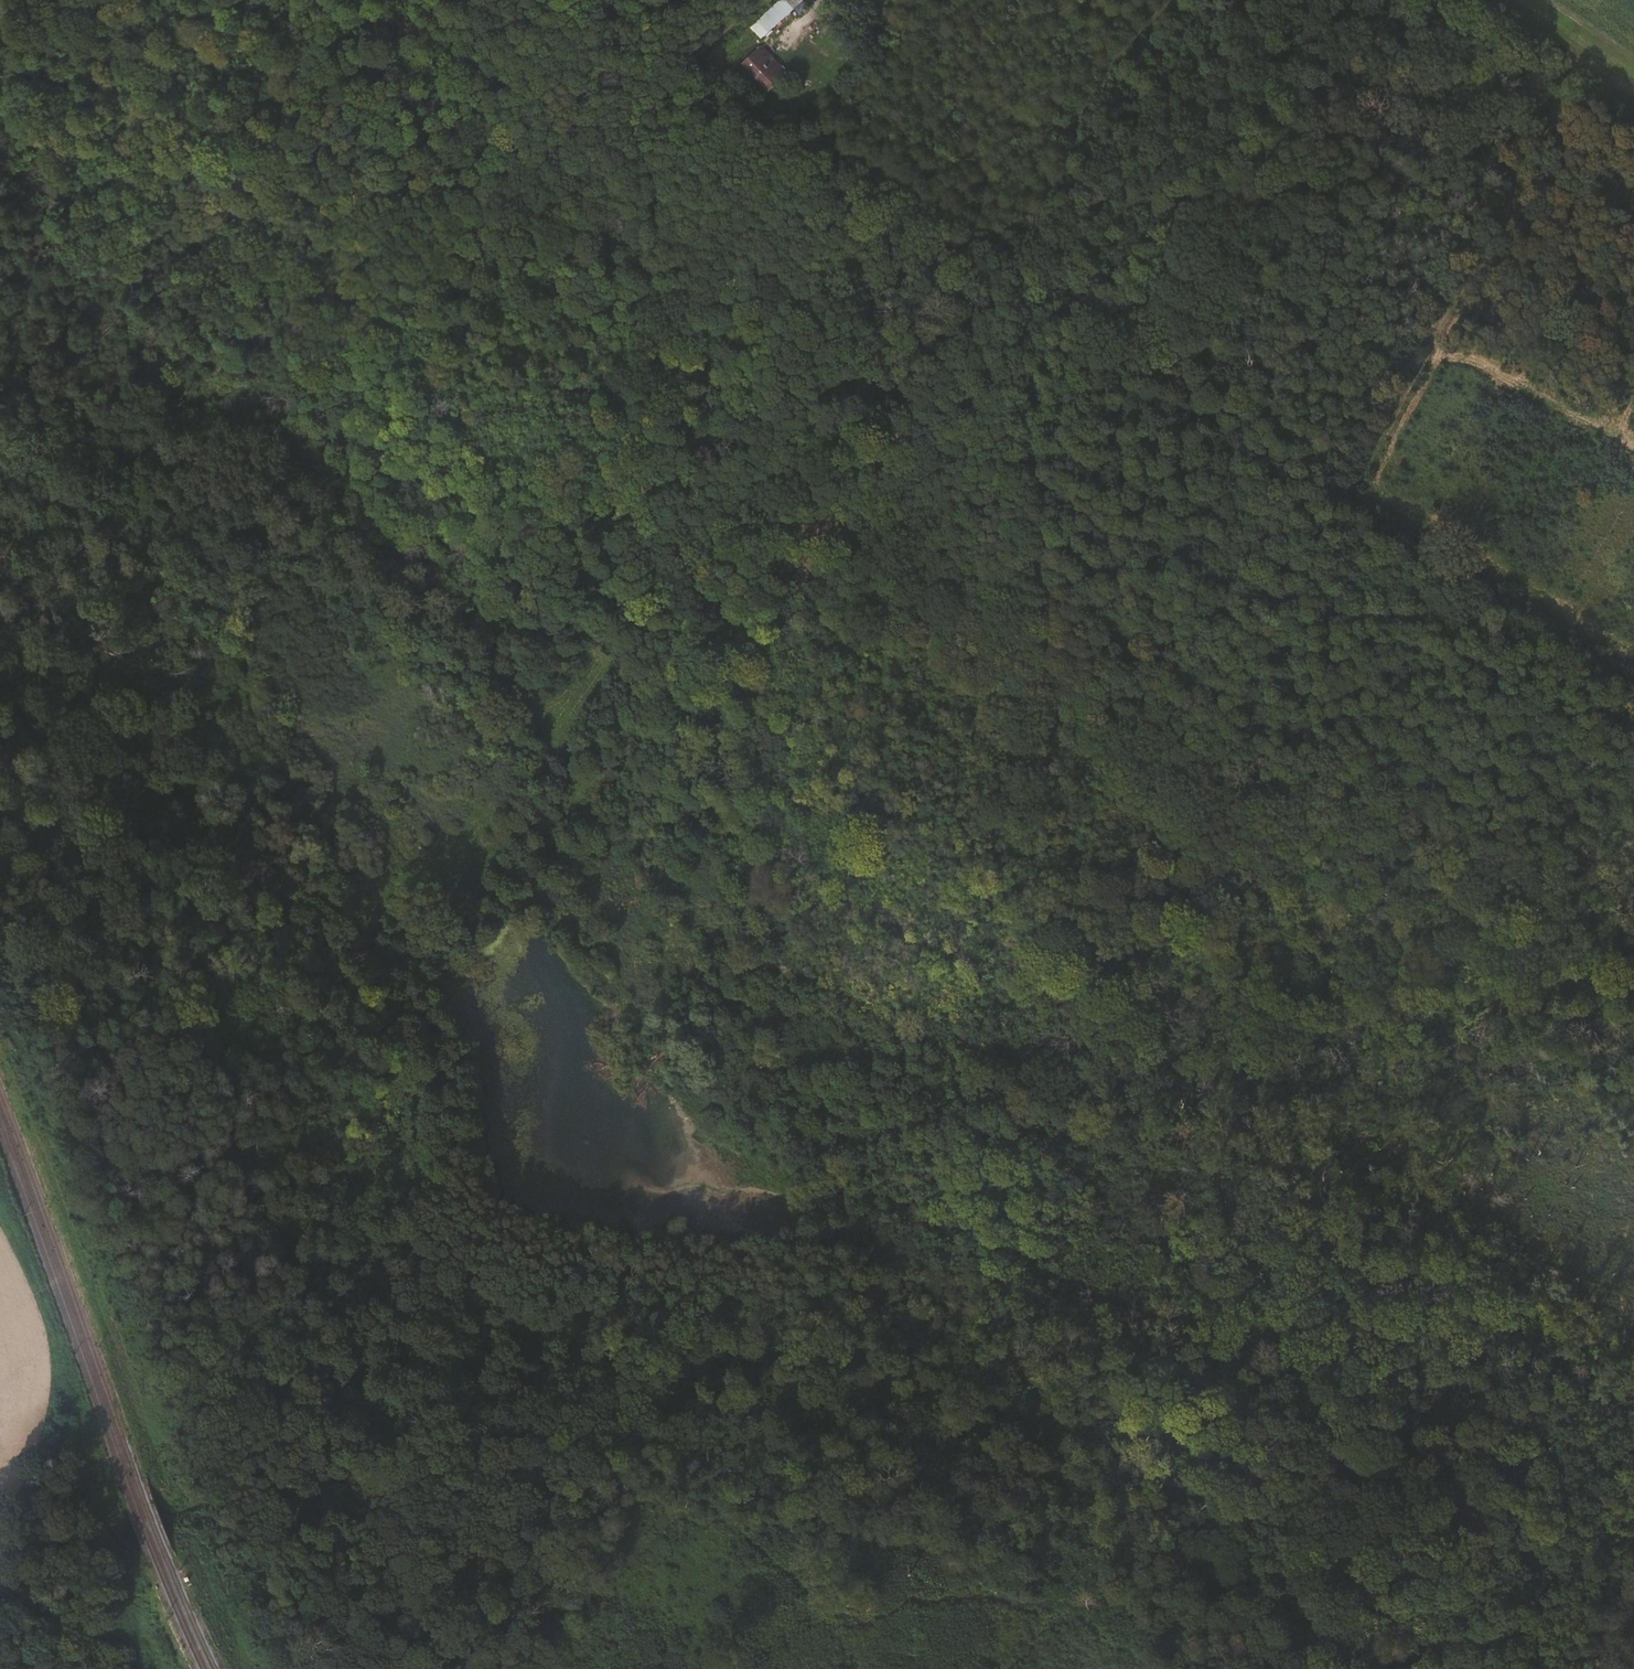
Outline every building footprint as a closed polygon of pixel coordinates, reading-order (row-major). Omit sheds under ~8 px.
[(772,28),(783,39),(792,30),(782,20),(795,8),(787,0),(781,0),(759,20),(769,31),(772,28)] [(786,70),(795,61),(768,35),(759,44),(786,70)] [(777,80),(786,70),(759,44),(749,55),(777,80)] [(503,877),(511,868),(500,852),(491,862),(503,877)] [(551,875),(542,868),(534,878),(542,885),(551,875)]
